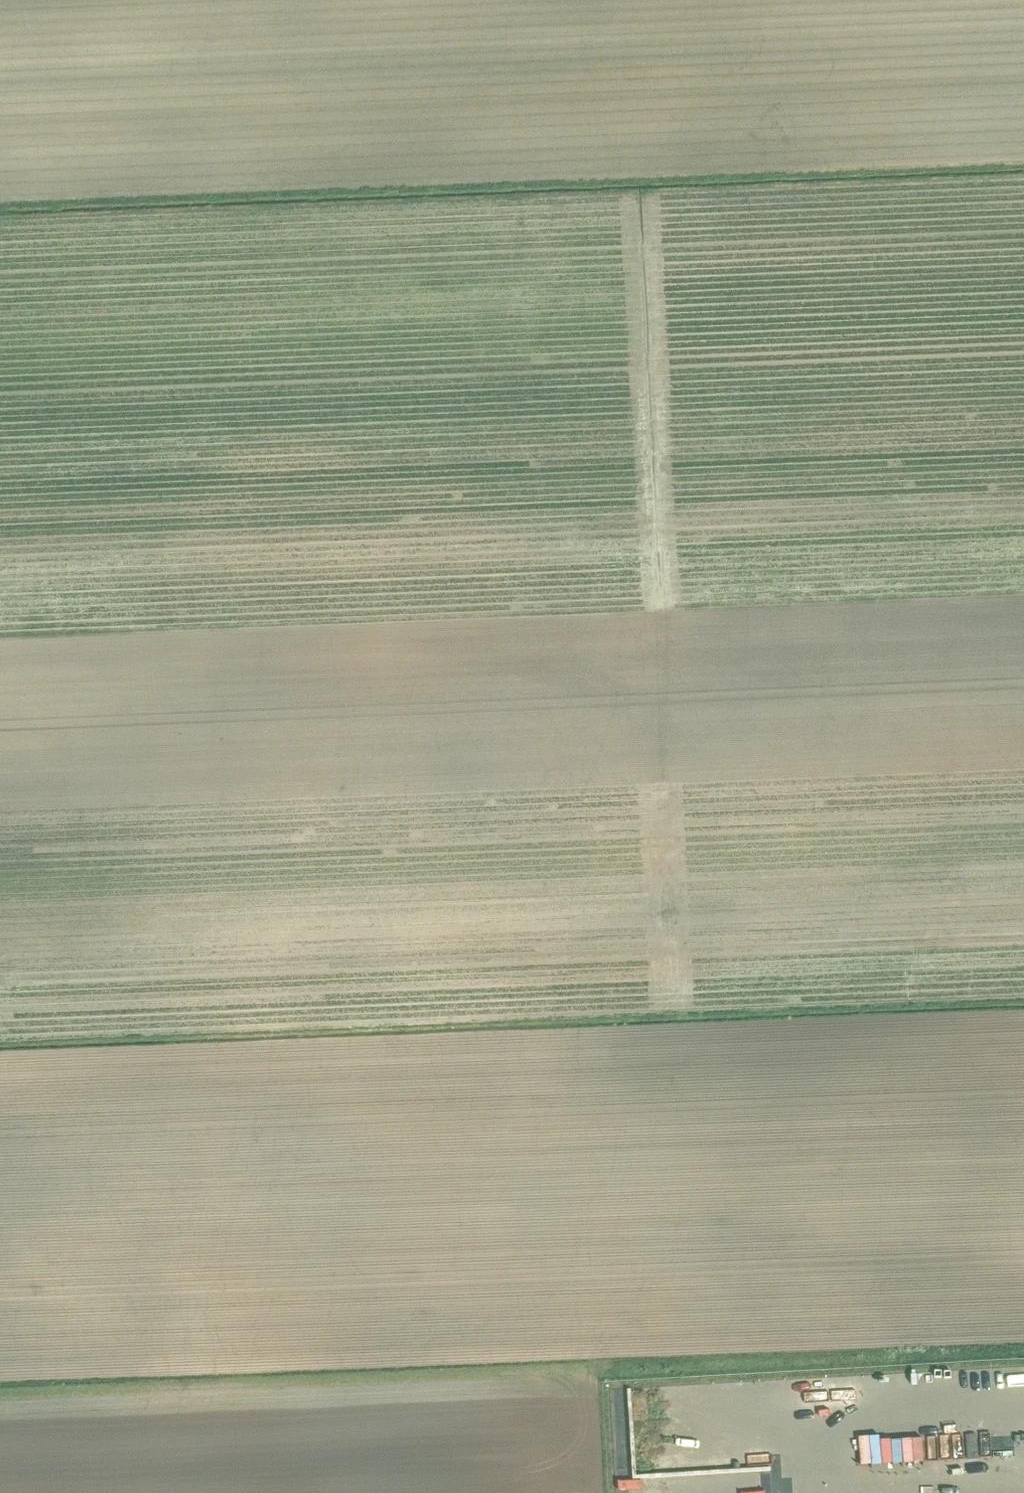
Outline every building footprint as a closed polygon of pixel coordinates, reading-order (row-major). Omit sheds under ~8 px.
[(920,1436),(854,1440),(856,1466),(922,1462),(920,1436)] [(620,1481),(621,1492),(646,1492),(645,1480),(620,1481)]
